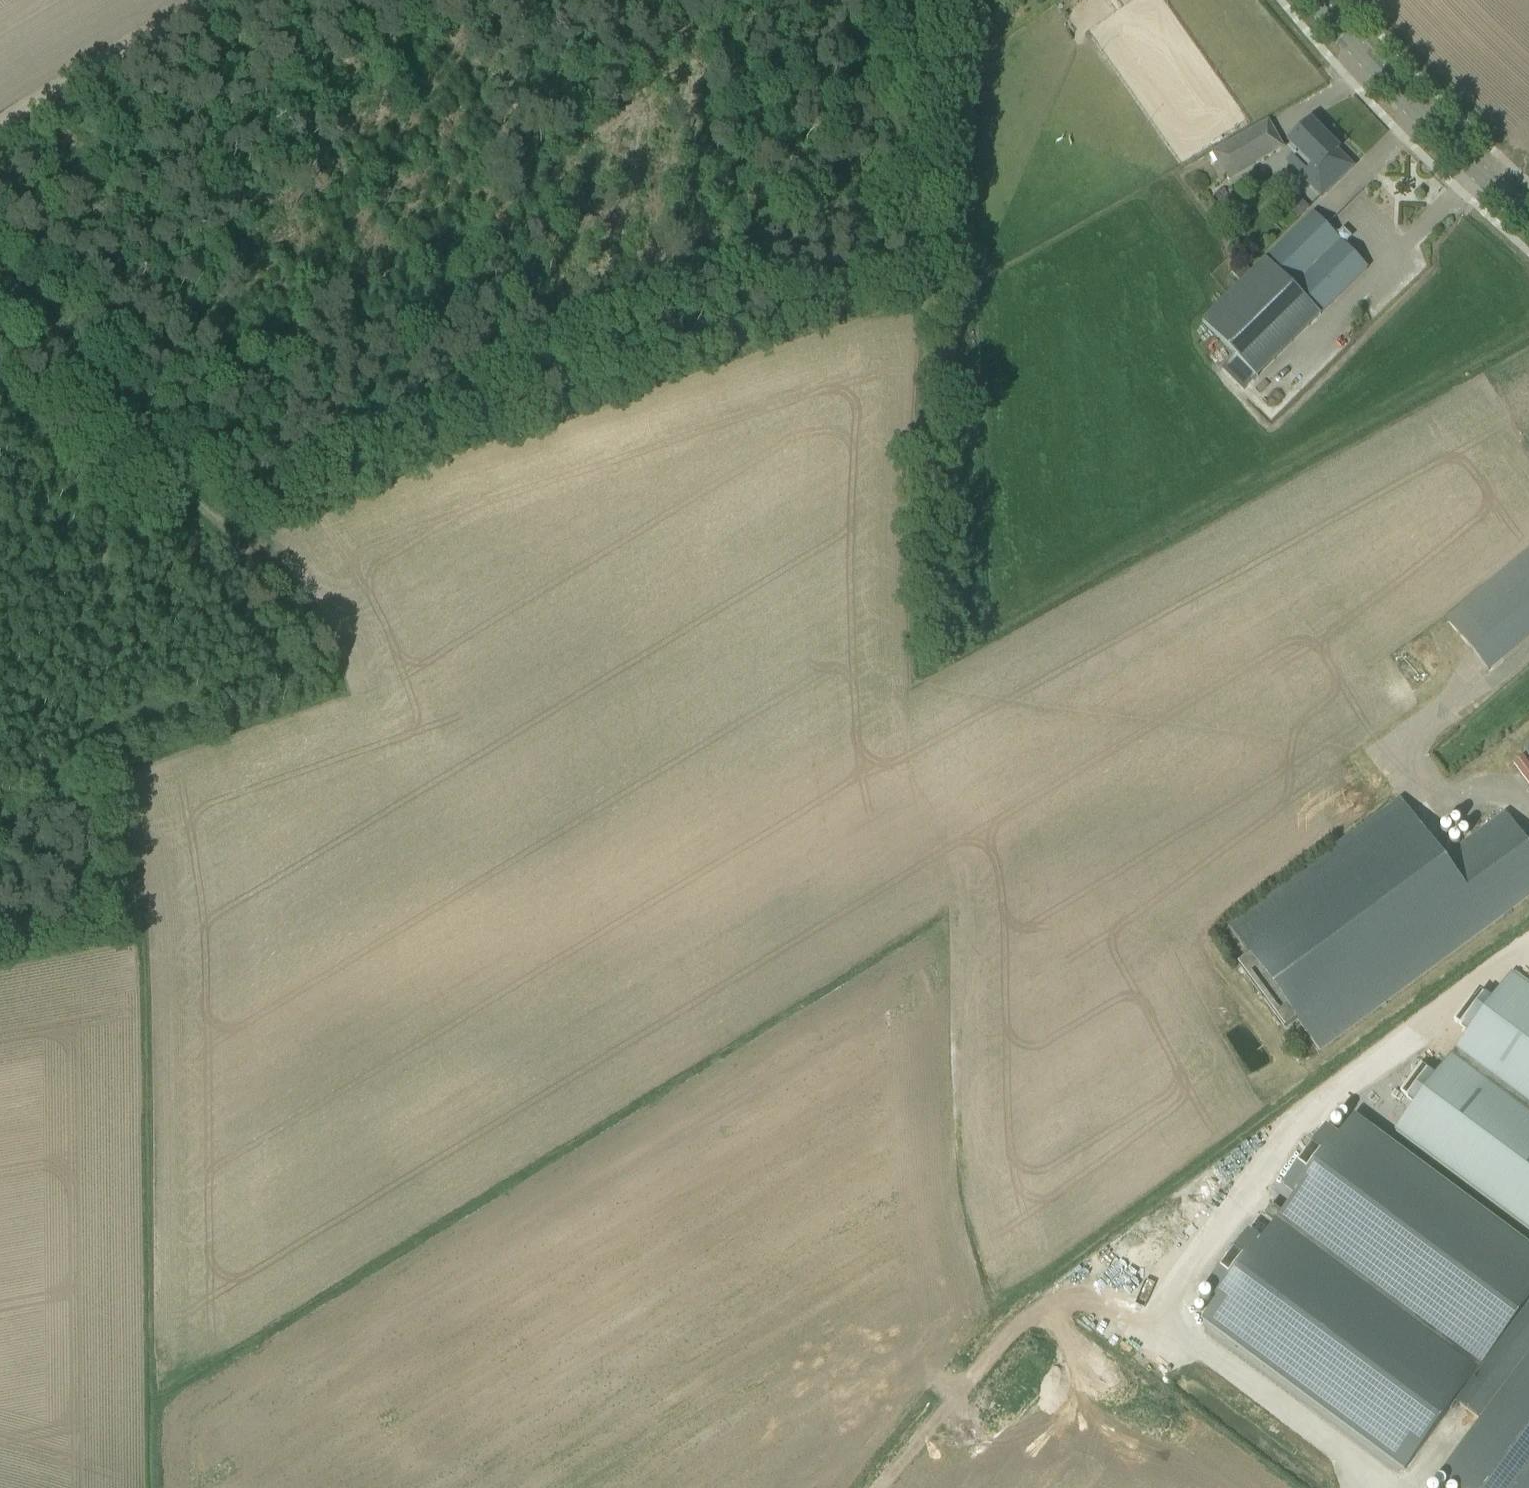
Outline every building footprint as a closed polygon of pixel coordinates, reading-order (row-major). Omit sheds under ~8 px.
[(1282,147),(1268,123),(1214,154),(1228,179),(1282,147)] [(1338,150),(1311,123),(1290,143),(1299,152),(1288,162),(1322,196),(1351,167),(1337,152),(1338,150)] [(1297,198),(1288,207),(1298,218),(1308,208),(1297,198)] [(1265,261),(1293,288),(1340,241),(1313,213),(1265,261)] [(1293,288),(1319,317),(1368,269),(1340,241),(1293,288)] [(1293,288),(1265,261),(1202,323),(1257,378),(1319,317),(1293,288)] [(1489,674),(1528,640),(1528,555),(1429,639),(1449,663),(1467,646),(1489,674)] [(1528,897),(1528,845),(1505,813),(1444,858),(1401,800),(1228,927),(1250,957),(1239,965),(1286,1029),(1297,1021),(1319,1051),(1528,897)] [(1511,973),(1394,1130),(1528,1230),(1528,986),(1511,973)] [(1528,1302),(1528,1248),(1353,1117),(1337,1138),(1325,1130),(1283,1186),(1295,1194),(1281,1213),(1273,1207),(1266,1216),(1274,1223),(1259,1243),(1248,1234),(1206,1290),(1218,1299),(1202,1320),(1404,1470),(1528,1302)] [(1440,1475),(1457,1487),(1528,1487),(1528,1355),(1440,1475)]
